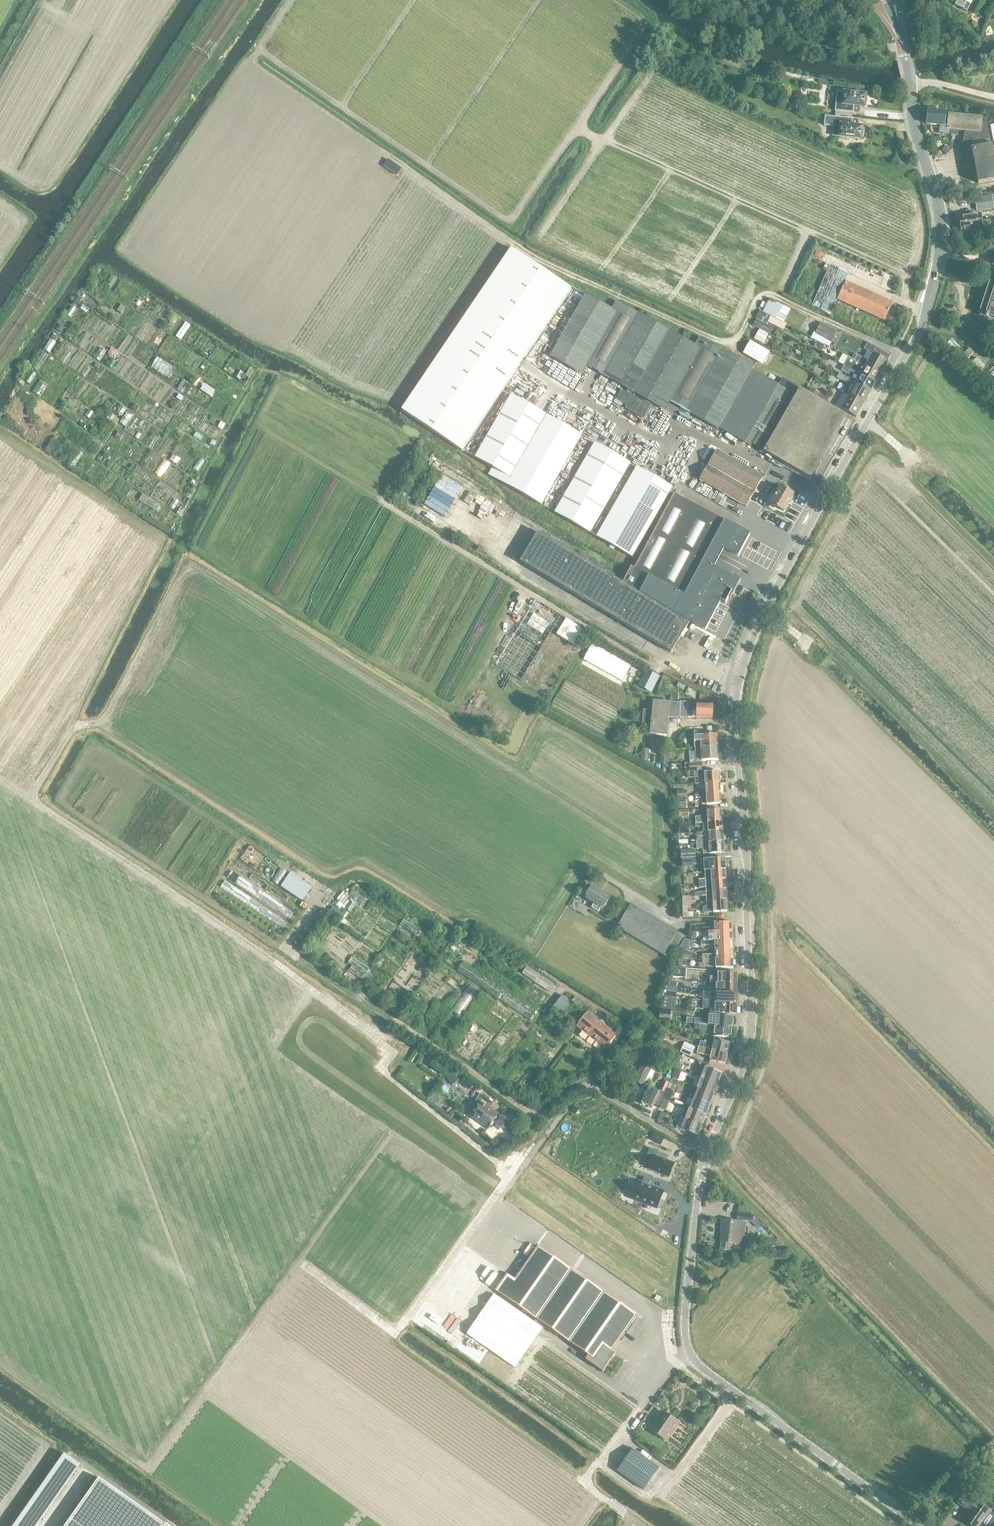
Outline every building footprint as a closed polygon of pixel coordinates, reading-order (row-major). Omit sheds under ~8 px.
[(967,11),(972,0),(954,0),(957,1),(955,5),(967,11)] [(977,14),(982,3),(978,1),(973,12),(977,14)] [(927,30),(924,46),(934,48),(936,31),(927,30)] [(737,80),(727,75),(723,84),(733,89),(737,80)] [(864,106),(866,106),(866,104),(867,102),(867,100),(867,99),(867,98),(865,97),(865,95),(844,93),(844,94),(837,93),(836,104),(835,104),(835,112),(853,114),(854,107),(864,108),(864,106)] [(946,129),(947,127),(944,127),(946,111),(927,109),(926,125),(940,126),(939,130),(939,134),(949,135),(949,129),(946,129)] [(993,180),(993,120),(982,118),(982,117),(948,114),(947,127),(946,129),(949,129),(951,130),(951,134),(958,135),(958,130),(965,131),(962,145),(965,160),(971,160),(971,162),(973,161),(978,183),(993,180)] [(861,138),(862,138),(863,136),(863,135),(863,133),(863,131),(863,129),(862,129),(862,127),(852,126),(852,119),(825,117),(824,126),(833,127),(832,136),(839,137),(861,140),(861,138)] [(991,196),(976,198),(978,211),(993,208),(991,196)] [(962,231),(980,229),(981,233),(991,232),(989,220),(980,222),(979,215),(960,218),(962,231)] [(511,248),(402,410),(461,450),(571,289),(511,248)] [(884,321),(892,302),(845,281),(848,273),(829,265),(811,307),(830,315),(837,300),(884,321)] [(979,321),(986,323),(989,315),(993,316),(993,285),(990,283),(980,313),(981,314),(979,321)] [(643,418),(650,406),(645,403),(647,400),(660,408),(665,399),(717,429),(717,428),(750,447),(784,388),(751,369),(752,367),(700,337),(695,346),(617,301),(612,310),(586,295),(550,356),(577,372),(582,363),(623,387),(616,399),(626,405),(625,408),(643,418)] [(769,299),(762,312),(775,318),(782,306),(769,299)] [(760,311),(756,318),(767,324),(768,322),(783,330),(786,324),(784,322),(775,318),(762,312),(760,311)] [(756,319),(753,325),(770,335),(773,328),(756,319)] [(821,323),(815,333),(831,341),(836,331),(821,323)] [(768,334),(759,329),(754,339),(763,344),(768,334)] [(48,350),(56,342),(52,339),(45,347),(48,350)] [(769,352),(751,341),(743,353),(762,364),(769,352)] [(857,355),(854,360),(870,370),(880,375),(887,361),(875,354),(878,348),(867,342),(864,349),(872,353),(868,361),(857,355)] [(964,354),(968,358),(974,352),(970,348),(964,354)] [(848,357),(846,361),(843,366),(875,383),(880,375),(870,370),(854,360),(848,357)] [(972,363),(980,371),(985,366),(977,358),(972,363)] [(875,383),(843,366),(841,370),(850,375),(848,378),(870,391),(875,383)] [(863,404),(870,391),(848,378),(839,373),(837,377),(847,383),(842,392),(848,396),(863,404)] [(821,393),(811,388),(808,394),(817,399),(821,393)] [(811,478),(847,416),(817,399),(808,394),(799,389),(764,451),(766,453),(765,455),(770,458),(768,461),(782,468),(785,463),(811,478)] [(511,394),(474,458),(492,468),(488,475),(542,506),(582,435),(511,394)] [(841,409),(856,417),(863,404),(848,396),(841,409)] [(125,424),(132,415),(127,412),(121,421),(125,424)] [(595,442),(554,513),(590,534),(631,463),(595,442)] [(745,506),(763,476),(716,450),(699,480),(745,506)] [(637,466),(595,537),(632,558),(673,487),(637,466)] [(425,504),(445,515),(462,484),(441,473),(425,504)] [(793,494),(780,486),(770,503),(783,511),(793,494)] [(143,493),(139,499),(157,511),(161,504),(143,493)] [(674,494),(634,568),(631,566),(622,582),(538,531),(520,561),(671,652),(689,622),(705,630),(720,601),(725,604),(738,580),(714,567),(724,548),(738,556),(749,534),(674,494)] [(533,601),(497,663),(521,678),(551,627),(577,643),(584,632),(533,601)] [(622,679),(631,663),(592,642),(583,658),(622,679)] [(652,691),(659,675),(645,668),(638,685),(652,691)] [(677,717),(679,717),(682,717),(682,702),(680,702),(669,701),(653,701),(652,710),(643,709),(642,723),(651,724),(650,733),(666,735),(668,715),(677,716),(677,717)] [(713,717),(712,704),(696,704),(696,707),(692,707),(692,717),(696,717),(713,717)] [(694,742),(694,748),(718,746),(717,734),(702,735),(701,731),(694,731),(694,742)] [(693,760),(693,761),(719,759),(718,746),(694,748),(695,751),(689,752),(690,760),(693,760)] [(688,778),(695,777),(695,784),(701,783),(720,782),(719,771),(702,772),(701,763),(684,764),(685,772),(688,772),(688,778)] [(705,787),(705,793),(720,792),(720,782),(701,783),(701,787),(705,787)] [(721,803),(720,792),(705,793),(701,793),(701,794),(694,795),(695,801),(702,800),(702,804),(704,804),(721,803)] [(687,794),(677,795),(678,808),(686,808),(685,796),(687,796),(687,794)] [(695,822),(699,822),(722,821),(722,810),(706,811),(707,815),(695,816),(695,822)] [(702,826),(702,832),(723,831),(722,821),(699,822),(695,822),(696,827),(702,826)] [(679,824),(679,834),(689,833),(689,823),(679,824)] [(690,844),(697,843),(696,841),(703,841),(703,842),(708,842),(723,842),(723,831),(702,832),(700,832),(696,832),(696,840),(690,840),(690,844)] [(724,852),(723,842),(708,842),(703,842),(703,841),(696,841),(697,843),(697,848),(703,848),(703,853),(724,852)] [(695,849),(680,850),(681,858),(695,857),(695,849)] [(692,858),(682,859),(682,867),(693,867),(692,858)] [(701,866),(704,865),(704,871),(725,870),(725,858),(701,859),(701,866)] [(699,888),(705,888),(705,880),(726,879),(725,870),(704,871),(705,879),(699,879),(699,888)] [(231,871),(227,877),(289,916),(293,910),(231,871)] [(254,871),(250,877),(271,890),(275,884),(254,871)] [(312,887),(290,872),(281,886),(302,901),(312,887)] [(705,880),(705,888),(705,891),(694,892),(694,897),(706,896),(706,892),(712,892),(727,891),(726,879),(705,880)] [(224,881),(220,888),(284,926),(289,918),(224,881)] [(591,907),(598,911),(601,907),(603,909),(610,896),(592,885),(587,883),(582,891),(587,894),(585,898),(593,903),(591,907)] [(345,894),(336,906),(342,911),(351,898),(353,900),(352,901),(351,901),(345,908),(350,912),(355,904),(357,905),(358,903),(363,906),(367,900),(352,889),(348,896),(345,894)] [(712,901),(727,900),(727,891),(712,892),(706,892),(706,896),(712,896),(712,901)] [(727,900),(712,901),(713,906),(703,906),(703,912),(713,912),(728,911),(727,900)] [(683,935),(631,904),(617,927),(669,958),(683,935)] [(683,917),(685,917),(693,916),(692,912),(687,912),(687,906),(682,906),(683,917)] [(338,917),(341,912),(335,908),(332,912),(338,917)] [(400,924),(415,935),(418,930),(403,920),(400,924)] [(714,922),(714,923),(714,927),(702,928),(694,927),(694,932),(696,932),(702,932),(732,931),(732,922),(714,922)] [(732,940),(732,931),(702,932),(702,937),(708,936),(708,940),(708,941),(732,940)] [(460,945),(470,949),(473,943),(463,938),(460,945)] [(685,939),(679,949),(689,950),(689,948),(689,941),(689,939),(685,939)] [(715,949),(732,949),(732,940),(708,941),(708,940),(701,940),(701,945),(714,945),(715,949)] [(308,942),(305,947),(307,948),(311,951),(312,952),(315,947),(308,942)] [(702,958),(733,958),(732,949),(715,949),(715,954),(702,954),(702,958)] [(349,969),(361,978),(360,978),(367,982),(374,973),(352,957),(349,962),(352,965),(349,969)] [(733,958),(702,958),(702,963),(715,963),(715,967),(733,968),(733,958)] [(464,962),(459,969),(457,971),(531,1021),(537,1012),(464,962)] [(554,984),(526,966),(522,973),(549,991),(554,984)] [(686,967),(675,967),(672,977),(686,978),(686,967)] [(709,983),(715,983),(716,983),(716,982),(737,983),(737,972),(717,972),(717,976),(710,976),(709,983)] [(737,993),(737,983),(716,982),(716,983),(715,988),(711,988),(711,992),(737,993)] [(462,1011),(478,989),(471,983),(454,1006),(462,1011)] [(663,996),(664,996),(672,997),(676,998),(676,997),(677,987),(676,987),(669,986),(666,986),(663,996)] [(737,1003),(737,993),(711,992),(711,997),(710,997),(710,1000),(711,1000),(711,1002),(722,1002),(722,1003),(737,1003)] [(617,1035),(593,1017),(597,1012),(575,996),(571,1001),(563,995),(552,1009),(561,1016),(571,1003),(586,1013),(577,1025),(576,1026),(606,1049),(617,1035)] [(664,996),(660,1008),(675,1010),(676,1003),(671,1002),(672,997),(664,996)] [(702,999),(702,1000),(702,1008),(714,1008),(714,1013),(729,1014),(736,1014),(737,1003),(722,1003),(722,1002),(711,1002),(711,1000),(710,1000),(702,999)] [(668,1010),(660,1009),(659,1020),(661,1021),(667,1021),(668,1010)] [(694,1023),(699,1024),(731,1027),(732,1017),(706,1014),(706,1015),(708,1015),(708,1020),(694,1018),(694,1023)] [(713,1036),(730,1037),(731,1027),(699,1024),(699,1029),(714,1030),(713,1036)] [(659,1027),(659,1028),(652,1027),(652,1031),(658,1032),(658,1033),(667,1035),(668,1029),(659,1027)] [(705,1049),(727,1053),(729,1043),(714,1040),(714,1043),(700,1040),(699,1046),(705,1049)] [(694,1048),(684,1044),(680,1052),(691,1056),(694,1048)] [(705,1049),(699,1046),(698,1046),(696,1052),(711,1055),(710,1060),(725,1063),(727,1053),(705,1049)] [(642,1063),(634,1081),(643,1085),(645,1080),(650,1082),(655,1072),(650,1069),(651,1067),(642,1063)] [(700,1066),(696,1076),(701,1077),(717,1083),(721,1074),(705,1067),(705,1068),(700,1066)] [(681,1071),(675,1069),(672,1077),(678,1079),(681,1071)] [(449,1084),(459,1079),(455,1070),(445,1075),(449,1084)] [(701,1077),(697,1087),(714,1093),(717,1083),(701,1077)] [(458,1080),(452,1084),(455,1089),(461,1084),(458,1080)] [(652,1107),(654,1103),(660,1106),(662,1098),(664,1092),(668,1082),(663,1080),(659,1089),(660,1090),(659,1091),(648,1086),(640,1101),(652,1107)] [(714,1093),(697,1087),(693,1097),(710,1103),(714,1093)] [(665,1092),(664,1092),(662,1098),(669,1101),(673,1091),(666,1088),(665,1092)] [(480,1093),(473,1103),(467,1111),(471,1114),(471,1115),(489,1127),(497,1115),(489,1108),(493,1102),(480,1093)] [(686,1107),(705,1114),(710,1103),(693,1097),(690,1107),(687,1106),(686,1107)] [(669,1101),(662,1098),(660,1106),(659,1108),(665,1110),(669,1101)] [(705,1114),(686,1107),(682,1117),(701,1125),(705,1114)] [(658,1118),(665,1121),(668,1114),(661,1110),(658,1118)] [(676,1127),(681,1129),(697,1135),(701,1125),(682,1117),(680,1117),(676,1127)] [(648,1169),(669,1177),(674,1163),(667,1160),(668,1155),(649,1148),(645,1160),(651,1162),(648,1169)] [(656,1207),(663,1191),(648,1186),(650,1180),(643,1178),(641,1183),(637,1182),(631,1198),(656,1207)] [(729,1242),(740,1244),(741,1235),(743,1235),(745,1221),(721,1220),(721,1226),(722,1227),(720,1241),(721,1241),(720,1249),(728,1250),(729,1242)] [(774,1247),(782,1255),(787,1250),(783,1245),(777,1239),(769,1237),(767,1245),(774,1247)] [(494,1293),(466,1334),(515,1368),(544,1324),(588,1355),(585,1359),(602,1371),(615,1353),(612,1351),(637,1315),(538,1246),(515,1278),(506,1273),(494,1290),(536,1318),(534,1321),(494,1293)] [(678,1423),(661,1411),(654,1421),(659,1424),(654,1431),(667,1440),(678,1423)] [(633,1449),(617,1471),(644,1489),(659,1468),(633,1449)] [(62,1451),(25,1513),(27,1514),(29,1511),(34,1514),(35,1512),(44,1517),(78,1461),(62,1451)] [(166,1523),(165,1524),(99,1477),(65,1525),(170,1525),(166,1523)] [(990,1512),(990,1511),(964,1493),(957,1502),(969,1511),(963,1520),(972,1525),(980,1525),(990,1512)]
